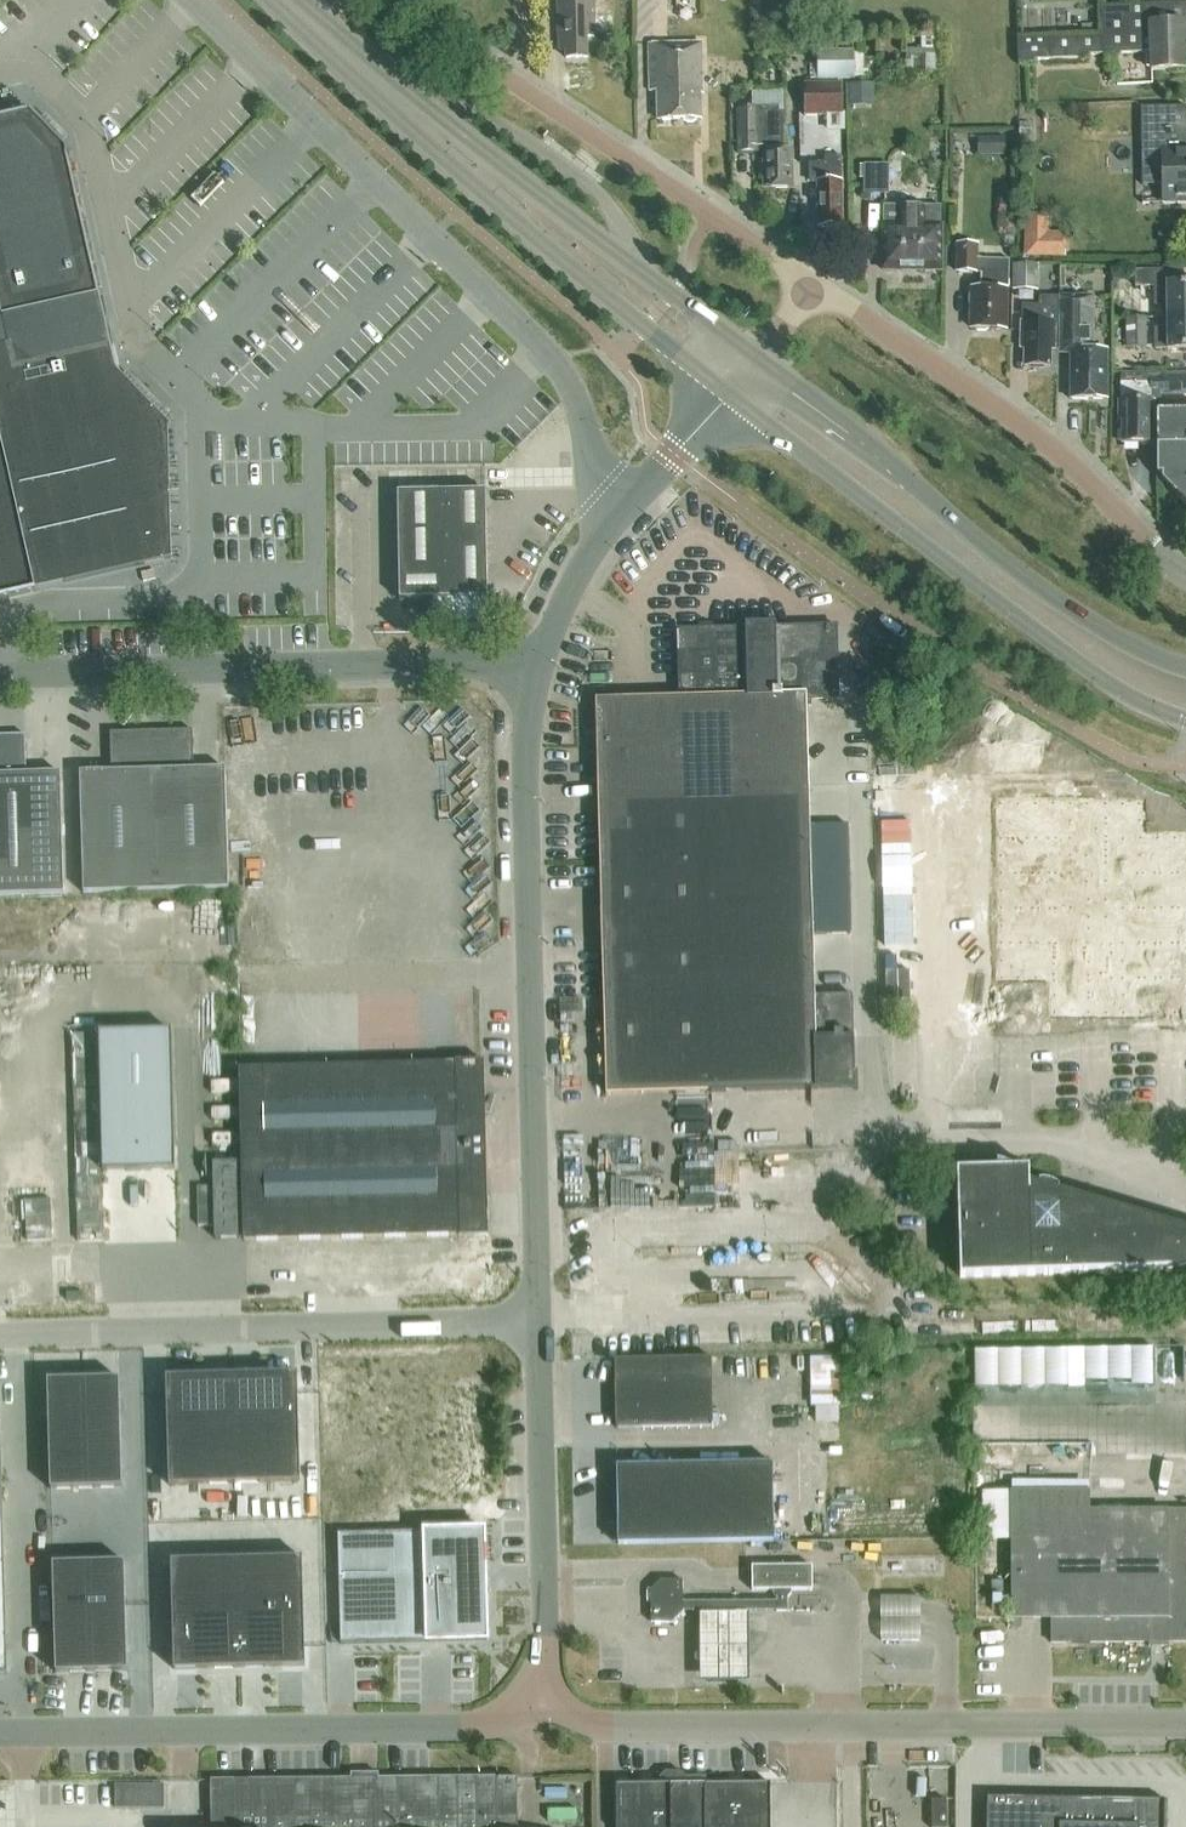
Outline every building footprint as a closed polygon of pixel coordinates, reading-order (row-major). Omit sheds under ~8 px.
[(557,38),(558,39),(558,52),(565,52),(565,59),(587,58),(587,38),(594,38),(593,0),(556,0),(557,38)] [(1050,39),(1018,40),(1019,64),(1033,63),(1033,61),(1084,59),(1083,56),(1151,53),(1152,71),(1185,70),(1185,64),(1185,23),(1168,24),(1167,4),(1101,7),(1102,37),(1050,39)] [(657,122),(683,121),(685,124),(695,123),(696,121),(700,121),(699,95),(702,95),(701,44),(649,45),(650,92),(657,92),(657,122)] [(853,80),(853,51),(818,51),(818,80),(853,80)] [(804,85),(804,115),(829,115),(829,100),(843,100),(843,85),(804,85)] [(1185,107),(1141,108),(1142,185),(1160,184),(1161,204),(1185,204),(1185,140),(1185,107)] [(765,189),(791,189),(790,153),(784,153),(783,113),(762,113),(762,109),(739,110),(740,152),(764,151),(765,189)] [(0,119),(0,311),(8,347),(13,370),(110,348),(68,160),(72,157),(73,156),(29,111),(25,113),(0,119)] [(1005,156),(1005,138),(978,138),(978,156),(1005,156)] [(818,228),(842,228),(841,157),(824,157),(824,163),(808,164),(809,184),(818,183),(818,228)] [(864,165),(864,195),(888,195),(888,165),(864,165)] [(941,271),(941,227),(941,209),(885,208),(885,227),(883,227),(883,270),(941,271)] [(1009,311),(1010,260),(977,260),(977,246),(957,246),(957,272),(982,273),(981,289),(972,289),(972,328),(1006,328),(1006,311),(1009,311)] [(1038,265),(1012,265),(1012,291),(1037,291),(1038,265)] [(1162,308),(1162,319),(1185,318),(1185,285),(1163,286),(1163,272),(1134,272),(1135,288),(1154,287),(1154,307),(1162,308)] [(1052,324),(1052,314),(1057,314),(1057,297),(1039,297),(1039,306),(1023,306),(1022,345),(1025,345),(1025,368),(1050,368),(1051,350),(1056,350),(1057,324),(1052,324)] [(1108,352),(1093,352),(1093,297),(1059,297),(1059,354),(1071,355),(1071,399),(1108,399),(1108,352)] [(0,311),(0,348),(8,347),(0,311)] [(1125,348),(1146,348),(1146,318),(1125,318),(1125,348)] [(1163,330),(1155,332),(1155,350),(1169,350),(1170,351),(1185,351),(1185,318),(1162,319),(1163,330)] [(0,348),(0,600),(171,561),(167,427),(134,391),(116,373),(110,348),(13,370),(8,347),(0,348)] [(1152,395),(1185,395),(1185,378),(1142,378),(1142,384),(1121,384),(1121,401),(1119,402),(1119,421),(1122,421),(1122,445),(1153,445),(1153,403),(1152,402),(1152,395)] [(1157,413),(1157,476),(1162,476),(1162,482),(1185,509),(1185,413),(1157,413)] [(483,485),(396,487),(398,602),(432,601),(432,630),(486,629),(483,485)] [(680,698),(596,700),(596,708),(597,744),(600,857),(708,854),(706,787),(705,740),(755,739),(754,696),(777,695),(775,628),(775,625),(746,625),(746,629),(678,631),(680,698)] [(755,739),(705,740),(706,787),(809,784),(807,700),(837,699),(835,626),(775,628),(777,695),(754,696),(755,739)] [(108,772),(77,773),(80,893),(225,889),(221,769),(190,770),(189,731),(107,733),(108,772)] [(22,736),(0,736),(0,896),(61,894),(57,773),(23,774),(22,736)] [(809,784),(706,787),(708,854),(709,880),(811,877),(810,824),(809,784)] [(1000,980),(1052,980),(1053,1015),(1185,1015),(1185,837),(1143,837),(1143,802),(1000,802),(1000,980)] [(846,823),(810,824),(811,877),(813,934),(849,933),(846,823)] [(708,854),(600,857),(602,929),(710,926),(709,880),(708,854)] [(811,877),(709,880),(710,926),(711,973),(814,971),(813,934),(811,877)] [(710,926),(602,929),(604,1000),(712,997),(711,973),(710,926)] [(814,971),(711,973),(712,997),(714,1091),(855,1087),(854,1036),(852,1036),(851,995),(814,996),(814,971)] [(78,977),(78,1029),(142,1029),(142,977),(78,977)] [(142,977),(142,1029),(206,1029),(206,977),(142,977)] [(712,997),(604,1000),(606,1093),(714,1091),(712,997)] [(171,1032),(98,1034),(101,1171),(174,1169),(171,1032)] [(487,1196),(484,1062),(454,1062),(454,1065),(238,1070),(241,1163),(243,1237),(242,1240),(444,1235),(444,1197),(487,1196)] [(33,1167),(84,1165),(83,1144),(32,1146),(33,1167)] [(241,1163),(213,1164),(215,1238),(243,1237),(241,1163)] [(1038,1184),(1035,1192),(1030,1190),(1029,1169),(957,1171),(960,1278),(1172,1271),(1172,1267),(1176,1267),(1182,1264),(1185,1261),(1185,1238),(1066,1202),(1067,1201),(1057,1199),(1060,1190),(1056,1188),(1052,1185),(1050,1185),(1047,1184),(1043,1184),(1038,1184)] [(33,1181),(33,1198),(85,1196),(84,1180),(33,1181)] [(486,1200),(487,1199),(487,1196),(444,1197),(444,1235),(459,1235),(459,1236),(474,1236),(478,1235),(485,1235),(488,1235),(488,1222),(486,1222),(486,1200)] [(87,1226),(86,1212),(33,1214),(34,1228),(87,1226)] [(1152,1346),(971,1348),(971,1387),(1152,1385),(1152,1346)] [(615,1358),(615,1377),(616,1426),(714,1425),(713,1357),(615,1358)] [(810,1358),(811,1406),(839,1406),(838,1358),(810,1358)] [(296,1373),(231,1375),(234,1483),(299,1481),(296,1373)] [(231,1375),(165,1377),(168,1485),(234,1483),(231,1375)] [(118,1378),(82,1379),(84,1449),(96,1448),(120,1448),(118,1378)] [(82,1379),(47,1380),(48,1450),(73,1449),(84,1449),(82,1379)] [(84,1449),(73,1449),(74,1488),(97,1488),(96,1448),(84,1449)] [(120,1448),(96,1448),(97,1488),(121,1487),(120,1448)] [(73,1449),(48,1450),(49,1489),(74,1488),(73,1449)] [(771,1464),(616,1466),(618,1544),(772,1542),(771,1464)] [(1011,1541),(1011,1577),(1185,1576),(1185,1510),(1089,1511),(1089,1492),(1011,1492),(1011,1541)] [(483,1530),(337,1534),(340,1644),(486,1640),(484,1558),(483,1530)] [(301,1557),(236,1559),(239,1667),(304,1665),(301,1557)] [(236,1559),(170,1561),(173,1669),(239,1667),(236,1559)] [(124,1561),(99,1562),(100,1602),(125,1601),(124,1561)] [(76,1562),(52,1563),(53,1603),(77,1603),(76,1562)] [(99,1562),(76,1562),(77,1603),(89,1602),(100,1602),(99,1562)] [(752,1590),(812,1590),(812,1578),(812,1566),(752,1566),(752,1578),(752,1590)] [(1185,1642),(1185,1576),(1011,1577),(1012,1619),(1050,1619),(1050,1612),(1089,1612),(1089,1642),(1159,1642),(1185,1642)] [(651,1601),(651,1622),(672,1622),(683,1611),(683,1580),(672,1580),(661,1580),(651,1590),(651,1601)] [(919,1598),(880,1598),(880,1638),(919,1639),(919,1598)] [(100,1602),(89,1602),(91,1671),(127,1670),(125,1601),(100,1602)] [(77,1603),(53,1603),(55,1672),(91,1671),(89,1602),(77,1603)] [(749,1612),(699,1612),(699,1681),(749,1681),(749,1612)] [(1050,1612),(1050,1619),(1050,1643),(1089,1642),(1089,1612),(1050,1612)] [(516,1777),(212,1780),(212,1826),(517,1826),(516,1777)] [(120,1805),(169,1806),(170,1780),(120,1779),(120,1805)] [(618,1784),(615,1784),(616,1826),(770,1826),(769,1782),(618,1784)] [(984,1800),(986,1800),(985,1826),(1043,1826),(1044,1797),(984,1796),(984,1800)] [(1043,1826),(1058,1826),(1059,1797),(1044,1797),(1043,1826)] [(1146,1824),(1164,1824),(1164,1799),(1059,1797),(1058,1826),(1146,1826),(1146,1824)]
